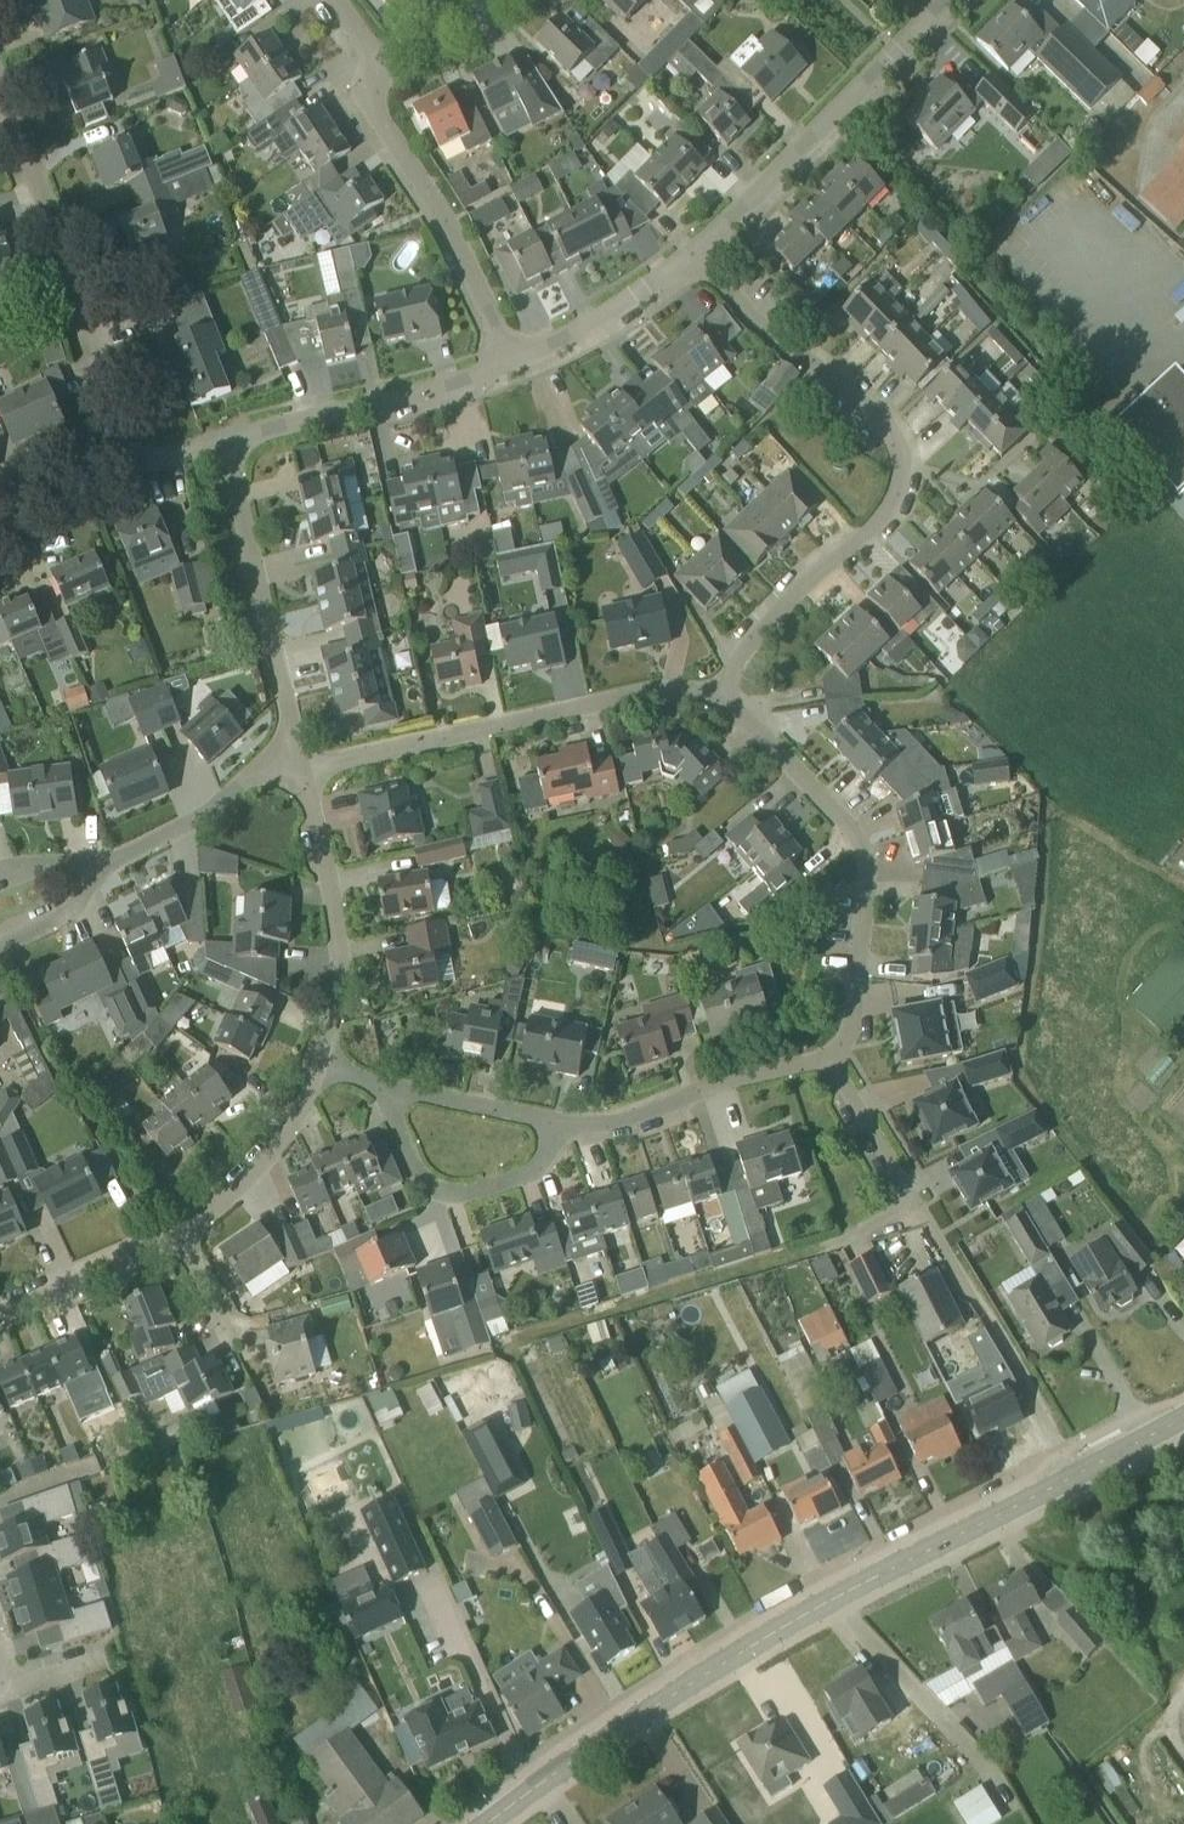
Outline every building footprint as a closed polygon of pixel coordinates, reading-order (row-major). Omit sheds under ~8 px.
[(40,22),(48,41),(96,22),(87,0),(37,0),(46,20),(40,22)] [(230,23),(238,36),(262,19),(254,7),(265,0),(214,0),(230,23)] [(390,11),(403,0),(381,0),(390,11)] [(625,24),(648,0),(601,0),(625,24)] [(704,22),(719,7),(712,0),(698,0),(690,8),(704,22)] [(1108,33),(1136,4),(1131,0),(1074,0),(1108,33)] [(1036,57),(1035,59),(1091,113),(1122,81),(1066,26),(1061,30),(1042,12),(1031,24),(1012,5),(977,41),(1009,73),(1030,51),(1036,57)] [(664,40),(677,53),(704,26),(691,13),(664,40)] [(537,43),(555,60),(571,76),(585,62),(597,74),(620,49),(594,24),(581,37),(562,18),(537,43)] [(234,58),(250,81),(287,57),(271,33),(234,58)] [(728,59),(718,70),(717,70),(756,108),(766,98),(771,103),(807,67),(772,33),(760,45),(753,38),(730,61),(728,59)] [(717,70),(718,70),(689,42),(677,54),(713,89),(709,94),(713,98),(695,116),(727,147),(745,129),(740,124),(756,108),(717,70)] [(213,54),(223,68),(232,62),(222,48),(213,54)] [(76,78),(64,83),(77,115),(81,114),(86,127),(109,118),(104,105),(114,101),(105,78),(112,75),(102,50),(69,63),(76,78)] [(247,113),(258,129),(272,119),(271,119),(303,98),(294,85),(302,79),(287,57),(250,81),(240,88),(247,113)] [(473,77),(485,99),(494,118),(520,104),(533,130),(564,114),(530,59),(514,67),(510,58),(473,77)] [(164,81),(170,96),(187,89),(181,74),(164,81)] [(928,96),(904,119),(938,152),(977,112),(976,111),(983,103),(1016,135),(1034,117),(992,76),(977,91),(966,80),(955,91),(941,78),(926,93),(928,96)] [(1137,96),(1147,106),(1165,88),(1155,78),(1137,96)] [(412,107),(420,123),(425,120),(440,150),(461,140),(469,154),(493,142),(474,105),(459,112),(447,90),(412,107)] [(170,111),(182,116),(186,115),(189,109),(186,104),(175,99),(169,101),(167,106),(170,111)] [(285,129),(300,153),(335,129),(319,106),(285,129)] [(272,119),(258,129),(245,137),(254,152),(282,133),(272,119)] [(670,143),(653,160),(684,191),(702,173),(697,168),(712,153),(681,122),(665,138),(670,143)] [(335,129),(300,153),(316,176),(351,153),(335,129)] [(578,138),(569,142),(574,153),(584,148),(578,138)] [(131,140),(93,155),(107,191),(129,183),(135,198),(168,185),(173,184),(187,178),(202,172),(194,153),(181,158),(180,155),(159,163),(158,159),(141,166),(131,140)] [(1057,142),(1041,158),(1053,170),(1070,154),(1057,142)] [(1183,151),(1139,197),(1175,231),(1183,222),(1183,144),(1180,148),(1183,151)] [(624,165),(631,172),(636,177),(653,160),(641,148),(624,165)] [(684,191),(653,160),(636,177),(631,172),(614,189),(646,219),(657,208),(654,205),(658,201),(666,209),(684,191)] [(842,165),(832,175),(867,209),(886,190),(857,161),(848,171),(842,165)] [(202,172),(187,178),(195,199),(214,191),(206,171),(202,172)] [(828,190),(820,199),(849,228),(867,209),(832,175),(823,185),(828,190)] [(311,198),(294,210),(273,224),(284,240),(295,233),(300,240),(329,221),(330,223),(338,218),(350,237),(377,219),(372,211),(384,203),(368,178),(329,204),(321,192),(311,199),(311,198)] [(285,197),(294,210),(311,198),(311,199),(321,192),(312,179),(285,197)] [(593,203),(573,213),(592,251),(603,245),(606,250),(632,237),(604,183),(587,191),(593,203)] [(465,210),(492,195),(486,184),(457,198),(465,210)] [(142,215),(120,223),(135,260),(171,246),(161,220),(179,213),(168,185),(135,198),(142,215)] [(471,211),(480,230),(511,217),(502,197),(471,211)] [(805,203),(795,213),(824,242),(830,247),(849,228),(820,199),(811,208),(805,203)] [(495,224),(506,242),(528,229),(517,210),(495,224)] [(573,213),(533,234),(552,271),(555,277),(582,263),(579,257),(592,251),(573,213)] [(824,242),(795,213),(788,220),(794,226),(771,249),(795,272),(824,242)] [(897,217),(886,228),(895,236),(905,226),(897,217)] [(949,247),(930,228),(925,222),(913,233),(926,246),(930,242),(941,254),(949,247)] [(895,236),(886,228),(875,239),(884,248),(895,236)] [(552,271),(533,234),(495,254),(517,296),(544,283),(541,277),(552,271)] [(10,256),(5,235),(0,236),(0,259),(10,256)] [(965,263),(949,247),(941,254),(957,270),(965,263)] [(331,317),(283,328),(295,357),(323,350),(326,363),(356,356),(351,333),(368,329),(363,305),(355,272),(350,249),(331,253),(337,276),(342,297),(327,301),(331,317)] [(11,290),(9,278),(14,277),(10,256),(0,259),(0,292),(11,290)] [(832,271),(841,280),(852,268),(843,259),(832,271)] [(259,271),(241,278),(265,336),(280,371),(298,364),(295,357),(283,328),(259,271)] [(850,325),(858,334),(892,301),(874,281),(843,310),(853,321),(850,325)] [(188,285),(164,295),(169,306),(193,297),(188,285)] [(952,292),(963,305),(971,299),(960,285),(952,292)] [(376,303),(380,320),(386,343),(418,336),(419,342),(442,336),(431,290),(376,303)] [(971,299),(963,305),(959,309),(980,334),(991,324),(971,299)] [(870,338),(880,349),(910,320),(892,301),(858,334),(866,342),(870,338)] [(685,341),(677,348),(704,381),(736,356),(705,318),(681,336),(685,341)] [(886,363),(894,372),(928,339),(910,320),(880,349),(890,359),(886,363)] [(216,357),(226,352),(215,325),(176,341),(176,343),(177,342),(184,358),(174,362),(192,408),(231,392),(231,390),(230,391),(216,357)] [(67,360),(57,327),(38,333),(49,366),(67,360)] [(993,342),(1005,354),(1012,347),(1000,335),(993,342)] [(928,339),(894,372),(902,380),(906,376),(916,387),(918,386),(923,390),(950,363),(947,359),(928,339)] [(1012,347),(1005,354),(1017,367),(1024,360),(1012,347)] [(662,373),(645,386),(659,403),(658,404),(683,436),(695,426),(687,415),(694,409),(696,411),(715,396),(703,382),(704,381),(677,348),(667,356),(663,351),(651,360),(662,373)] [(937,401),(946,411),(976,382),(967,372),(976,364),(967,355),(925,396),(933,405),(937,401)] [(766,390),(779,401),(799,375),(785,365),(766,390)] [(1110,425),(1140,457),(1176,497),(1169,503),(1183,519),(1183,380),(1173,368),(1110,425)] [(1027,377),(1037,388),(1044,381),(1034,370),(1027,377)] [(1044,381),(1037,388),(1050,401),(1057,395),(1044,381)] [(959,432),(968,423),(993,399),(992,399),(976,382),(946,411),(954,419),(951,423),(959,432)] [(5,424),(14,446),(64,424),(47,384),(0,404),(0,413),(5,424)] [(608,395),(596,404),(630,446),(629,446),(642,462),(653,454),(640,438),(654,426),(670,446),(683,436),(658,404),(659,403),(645,386),(627,401),(622,394),(613,401),(608,395)] [(973,435),(981,444),(1015,412),(998,394),(992,399),(993,399),(968,423),(976,431),(973,435)] [(596,483),(590,486),(604,518),(619,511),(600,468),(608,462),(629,446),(630,446),(596,404),(585,413),(590,419),(580,427),(593,443),(582,451),(596,483)] [(1015,412),(981,444),(989,452),(993,448),(1002,458),(1031,429),(1015,412)] [(533,436),(519,439),(531,491),(556,486),(547,441),(535,444),(533,436)] [(531,491),(519,439),(505,442),(506,450),(494,453),(507,506),(516,504),(518,511),(534,508),(531,491)] [(732,454),(739,461),(751,450),(744,442),(732,454)] [(1046,464),(1036,473),(1065,503),(1085,484),(1050,446),(1039,456),(1046,464)] [(687,462),(686,472),(692,478),(704,467),(706,465),(697,454),(687,462)] [(706,465),(704,467),(711,474),(723,463),(716,455),(706,465)] [(427,460),(438,512),(442,529),(469,523),(468,518),(479,516),(474,492),(461,495),(454,462),(442,464),(441,457),(427,460)] [(423,516),(438,512),(427,460),(412,463),(414,470),(402,473),(403,481),(387,484),(397,528),(415,524),(414,523),(424,521),(423,516)] [(301,489),(308,516),(350,506),(344,480),(356,477),(352,461),(322,469),(326,483),(301,489)] [(711,474),(704,467),(692,478),(699,486),(711,474)] [(789,471),(766,492),(798,526),(802,530),(813,520),(809,516),(820,505),(789,471)] [(604,518),(590,486),(584,473),(566,481),(586,526),(604,518)] [(1065,503),(1036,473),(1014,495),(1020,502),(1012,508),(1039,537),(1047,529),(1049,531),(1072,510),(1065,503)] [(1090,497),(1101,508),(1111,498),(1100,487),(1090,497)] [(766,492),(746,511),(782,550),(792,540),(788,536),(798,526),(766,492)] [(972,499),(964,507),(997,542),(1016,523),(987,492),(976,503),(972,499)] [(668,501),(655,513),(662,520),(675,509),(668,501)] [(330,541),(334,555),(365,548),(361,533),(357,534),(350,506),(308,516),(315,545),(330,541)] [(959,519),(948,529),(978,560),(997,542),(964,507),(955,515),(959,519)] [(116,528),(133,570),(176,553),(158,511),(116,528)] [(782,550),(746,511),(724,532),(756,566),(767,555),(772,559),(782,550)] [(662,520),(655,513),(643,525),(650,532),(662,520)] [(386,523),(379,525),(383,544),(391,542),(386,523)] [(1078,539),(1087,548),(1098,537),(1088,528),(1078,539)] [(934,535),(926,543),(958,578),(978,560),(948,529),(938,539),(934,535)] [(410,532),(393,536),(401,575),(418,572),(410,532)] [(512,532),(494,536),(495,542),(498,556),(516,552),(512,532)] [(617,548),(643,592),(669,577),(643,533),(617,548)] [(718,537),(697,557),(733,596),(743,586),(739,582),(750,571),(718,537)] [(495,542),(479,546),(482,559),(498,556),(495,542)] [(958,578),(926,543),(917,551),(921,555),(910,565),(939,596),(958,578)] [(517,553),(497,557),(502,579),(521,575),(538,572),(543,594),(564,589),(555,544),(516,552),(517,553)] [(337,570),(313,576),(319,603),(360,594),(354,568),(369,564),(365,548),(334,555),(337,570)] [(51,572),(68,610),(112,590),(95,552),(51,572)] [(1015,565),(1023,572),(1029,579),(1038,570),(1032,563),(1036,560),(1028,552),(1015,565)] [(733,596),(697,557),(675,578),(707,612),(718,601),(723,605),(733,596)] [(172,571),(182,611),(206,605),(196,565),(172,571)] [(1023,572),(1015,565),(1004,576),(1011,583),(1023,572)] [(867,598),(885,616),(901,632),(902,632),(914,621),(920,627),(940,608),(912,579),(910,582),(915,587),(906,596),(889,578),(867,598)] [(971,593),(963,601),(968,607),(976,599),(971,593)] [(360,594),(319,603),(326,632),(344,628),(348,642),(379,635),(382,634),(378,620),(367,623),(360,594)] [(984,604),(992,612),(999,619),(1010,609),(995,594),(984,604)] [(603,609),(607,627),(613,651),(648,643),(649,647),(671,643),(660,596),(603,609)] [(0,606),(0,615),(12,645),(43,632),(30,600),(19,604),(17,599),(0,606)] [(992,612),(984,604),(971,616),(978,624),(984,619),(992,612)] [(857,608),(836,627),(869,663),(882,650),(888,657),(908,638),(902,632),(901,632),(885,616),(874,626),(857,608)] [(992,612),(984,619),(992,627),(999,620),(999,619),(992,612)] [(0,615),(0,650),(12,645),(0,615)] [(477,660),(491,657),(482,615),(452,621),(455,637),(450,638),(451,645),(431,649),(439,687),(465,682),(466,688),(473,687),(472,680),(481,678),(477,660)] [(500,629),(504,647),(509,671),(541,664),(543,671),(566,666),(555,617),(500,629)] [(58,629),(71,657),(70,657),(72,661),(89,653),(73,618),(57,625),(58,629)] [(823,680),(826,705),(862,699),(860,677),(858,674),(869,663),(836,627),(816,647),(835,668),(823,680)] [(71,657),(58,629),(44,635),(60,672),(74,666),(72,661),(70,657),(71,657)] [(350,657),(327,663),(333,690),(374,680),(368,655),(383,651),(379,635),(348,642),(347,642),(350,657)] [(964,666),(979,652),(964,636),(956,645),(957,659),(964,666)] [(229,640),(214,643),(219,661),(234,657),(229,640)] [(374,680),(333,690),(340,719),(365,713),(368,728),(399,720),(395,705),(380,708),(374,680)] [(85,692),(91,707),(110,699),(104,684),(85,692)] [(166,685),(149,692),(165,732),(183,724),(166,685)] [(83,688),(64,694),(70,713),(89,707),(83,688)] [(165,732),(149,692),(130,700),(129,696),(104,704),(114,728),(135,719),(145,740),(165,732)] [(200,707),(204,712),(180,734),(208,765),(244,733),(240,729),(253,718),(230,692),(217,704),(211,698),(200,707)] [(1,734),(13,729),(0,699),(0,733),(1,734)] [(829,741),(850,763),(879,735),(882,735),(866,718),(871,713),(863,704),(862,699),(826,705),(829,721),(839,732),(829,741)] [(939,719),(953,726),(959,714),(945,706),(939,719)] [(719,762),(700,740),(692,747),(682,736),(667,739),(664,729),(631,736),(636,755),(620,759),(626,787),(644,783),(642,775),(661,770),(662,777),(675,781),(679,777),(690,789),(719,762)] [(879,776),(894,792),(916,772),(917,773),(928,770),(939,769),(905,732),(882,735),(879,735),(850,763),(870,785),(879,776)] [(10,775),(11,775),(0,743),(0,778),(10,775)] [(612,760),(591,765),(587,746),(569,750),(570,756),(537,763),(540,776),(518,780),(525,814),(549,809),(547,804),(586,795),(588,802),(620,794),(612,760)] [(101,768),(110,791),(119,813),(169,793),(150,748),(101,768)] [(1008,762),(973,766),(975,786),(1010,782),(1008,762)] [(11,775),(10,775),(16,819),(52,814),(53,821),(77,817),(70,767),(11,775)] [(947,824),(938,795),(951,791),(944,768),(939,769),(928,770),(917,773),(916,772),(894,792),(906,805),(898,807),(906,836),(947,824)] [(467,816),(473,840),(511,831),(500,782),(478,787),(483,812),(467,816)] [(359,795),(365,824),(370,823),(376,847),(425,836),(416,798),(410,800),(406,784),(359,795)] [(754,870),(756,872),(776,855),(773,852),(789,839),(774,820),(762,830),(751,818),(726,839),(752,872),(754,870)] [(947,824),(906,836),(915,865),(925,862),(923,882),(958,886),(958,885),(979,879),(980,879),(975,862),(971,849),(956,853),(947,824)] [(619,831),(608,842),(621,855),(632,844),(619,831)] [(689,854),(695,849),(704,841),(695,831),(683,841),(668,845),(670,858),(689,854)] [(695,849),(705,861),(724,844),(714,833),(704,841),(695,849)] [(415,851),(420,870),(468,859),(463,839),(415,851)] [(776,855),(756,872),(765,884),(748,898),(762,915),(774,905),(770,900),(774,897),(800,876),(790,864),(802,854),(789,839),(773,852),(776,855)] [(1016,868),(1021,883),(1035,878),(1033,862),(1016,868)] [(443,880),(430,882),(429,873),(378,881),(385,920),(435,912),(447,909),(451,904),(448,884),(443,880)] [(915,899),(912,930),(953,934),(955,911),(964,912),(987,905),(979,880),(979,879),(958,885),(958,886),(923,882),(921,900),(915,899)] [(139,899),(140,902),(142,901),(160,938),(181,928),(189,946),(205,945),(201,882),(170,884),(139,899)] [(511,901),(513,909),(528,906),(525,892),(517,893),(511,901)] [(665,892),(651,895),(655,909),(669,905),(665,892)] [(233,959),(254,961),(278,962),(279,944),(289,944),(291,900),(247,898),(246,920),(235,919),(233,959)] [(142,901),(140,902),(128,908),(132,916),(116,924),(141,978),(155,971),(148,958),(165,950),(160,938),(142,901)] [(696,916),(671,935),(674,938),(707,931),(696,916)] [(387,954),(394,994),(439,986),(434,959),(453,956),(447,923),(407,930),(411,950),(387,954)] [(953,934),(912,930),(909,959),(914,959),(912,978),(937,981),(969,970),(973,927),(953,934)] [(50,993),(34,1001),(47,1029),(65,1020),(60,1011),(113,986),(93,944),(72,954),(75,960),(42,976),(50,993)] [(208,944),(207,962),(221,967),(240,976),(243,970),(228,963),(228,945),(208,944)] [(605,949),(593,947),(593,948),(590,967),(613,972),(617,952),(605,949)] [(200,951),(196,959),(197,968),(202,973),(207,962),(206,949),(200,951)] [(505,972),(517,979),(525,964),(513,957),(505,972)] [(966,977),(977,1004),(1018,988),(1007,961),(966,977)] [(221,967),(207,962),(202,973),(201,976),(214,982),(221,967)] [(739,1031),(769,1021),(768,1018),(785,1013),(769,964),(736,974),(738,981),(700,993),(715,1043),(740,1035),(739,1031)] [(446,1054),(462,1057),(494,1063),(503,1016),(517,1019),(525,977),(507,982),(502,1003),(491,1001),(489,1009),(472,1005),(470,1018),(454,1014),(446,1054)] [(127,989),(132,999),(141,1018),(158,1009),(144,980),(128,988),(127,989)] [(127,989),(104,1000),(109,1011),(123,1041),(147,1030),(141,1018),(132,999),(127,989)] [(271,1025),(278,1008),(242,993),(230,1018),(230,1020),(267,1036),(272,1025),(271,1025)] [(642,1008),(645,1019),(616,1028),(629,1070),(669,1058),(665,1045),(681,1040),(677,1029),(695,1023),(685,994),(642,1008)] [(952,1055),(964,1052),(954,1004),(943,1007),(942,1004),(893,1014),(903,1065),(952,1056),(952,1055)] [(171,1005),(161,1017),(171,1026),(181,1013),(171,1005)] [(21,1013),(9,1019),(39,1079),(50,1073),(51,1073),(21,1013)] [(230,1020),(230,1018),(226,1016),(214,1044),(250,1061),(258,1046),(262,1048),(267,1036),(230,1020)] [(522,1060),(557,1067),(556,1073),(579,1077),(588,1027),(531,1016),(522,1060)] [(171,1026),(161,1017),(150,1030),(161,1038),(171,1026)] [(155,1048),(143,1034),(132,1044),(144,1057),(155,1048)] [(1013,1077),(1005,1052),(963,1065),(971,1090),(1013,1077)] [(438,1065),(435,1075),(458,1080),(460,1069),(438,1065)] [(208,1067),(185,1085),(212,1121),(222,1113),(219,1109),(233,1098),(208,1067)] [(979,1128),(957,1083),(912,1105),(922,1125),(917,1128),(926,1144),(930,1142),(934,1150),(979,1128)] [(98,1094),(107,1105),(119,1095),(111,1084),(98,1094)] [(161,1104),(166,1110),(167,1109),(186,1134),(187,1134),(199,1125),(203,1128),(212,1121),(185,1085),(161,1104)] [(3,1130),(13,1114),(14,1114),(23,1099),(7,1090),(0,1101),(0,1128),(3,1130)] [(167,1109),(166,1110),(143,1128),(167,1159),(181,1148),(184,1152),(195,1144),(187,1134),(186,1134),(167,1109)] [(996,1132),(1007,1154),(1046,1135),(1035,1113),(996,1132)] [(0,1136),(0,1137),(19,1179),(39,1170),(14,1114),(13,1114),(3,1130),(0,1136)] [(751,1243),(750,1243),(755,1258),(772,1252),(758,1212),(784,1204),(777,1182),(803,1174),(790,1134),(761,1144),(759,1138),(736,1146),(751,1190),(735,1195),(751,1243)] [(19,1179),(0,1137),(0,1188),(19,1179)] [(337,1147),(339,1152),(340,1151),(356,1189),(382,1177),(387,1189),(402,1183),(394,1165),(381,1171),(367,1139),(351,1146),(349,1142),(337,1147)] [(949,1175),(971,1213),(1013,1188),(991,1150),(949,1175)] [(310,1158),(313,1165),(314,1165),(329,1200),(330,1200),(356,1189),(340,1151),(339,1152),(324,1158),(322,1153),(310,1158)] [(36,1183),(44,1199),(55,1220),(102,1197),(83,1160),(36,1183)] [(692,1160),(680,1164),(694,1204),(693,1204),(694,1208),(723,1198),(710,1160),(694,1165),(692,1160)] [(694,1204),(680,1164),(669,1168),(669,1169),(652,1175),(665,1213),(693,1204),(694,1204)] [(314,1165),(313,1165),(303,1170),(304,1175),(288,1182),(305,1219),(333,1206),(330,1200),(329,1200),(314,1165)] [(628,1181),(616,1185),(630,1226),(631,1225),(658,1216),(645,1177),(629,1182),(628,1181)] [(607,1194),(591,1199),(590,1199),(603,1237),(632,1228),(631,1225),(630,1226),(616,1185),(605,1189),(607,1194)] [(26,1234),(8,1192),(0,1195),(0,1245),(26,1234)] [(590,1199),(591,1199),(590,1194),(577,1198),(579,1203),(562,1208),(574,1247),(603,1237),(590,1199)] [(1040,1220),(1045,1207),(1039,1196),(1021,1207),(1026,1214),(1032,1224),(1040,1220)] [(362,1203),(354,1207),(360,1220),(368,1217),(365,1211),(362,1203)] [(340,1229),(347,1243),(361,1237),(354,1223),(351,1224),(343,1205),(333,1210),(341,1228),(340,1229)] [(369,1220),(372,1226),(386,1220),(383,1211),(374,1207),(365,1211),(368,1217),(369,1220)] [(1006,1226),(1032,1269),(1052,1257),(1032,1224),(1026,1214),(1006,1226)] [(483,1234),(490,1257),(497,1276),(535,1264),(539,1278),(568,1268),(554,1226),(535,1232),(530,1219),(483,1234)] [(369,1220),(361,1223),(364,1231),(372,1227),(372,1226),(369,1220)] [(308,1262),(334,1250),(335,1250),(331,1241),(325,1238),(317,1242),(308,1222),(293,1228),(308,1262)] [(1106,1236),(1136,1276),(1154,1262),(1123,1222),(1106,1236)] [(308,1262),(293,1228),(292,1226),(266,1237),(259,1226),(222,1252),(245,1286),(282,1261),(288,1271),(308,1262)] [(335,1250),(334,1250),(346,1278),(363,1271),(370,1286),(416,1267),(402,1236),(381,1245),(375,1232),(335,1250)] [(1071,1261),(1090,1292),(1102,1313),(1115,1305),(1122,1308),(1132,1302),(1132,1295),(1136,1293),(1105,1242),(1071,1261)] [(755,1258),(750,1243),(710,1256),(714,1271),(755,1258)] [(810,1263),(822,1286),(839,1277),(827,1254),(810,1263)] [(1171,1288),(1183,1281),(1183,1270),(1176,1254),(1158,1262),(1171,1288)] [(891,1294),(872,1255),(851,1265),(870,1304),(891,1294)] [(691,1258),(680,1262),(685,1278),(696,1275),(691,1258)] [(642,1266),(643,1270),(644,1269),(651,1289),(685,1278),(680,1262),(664,1267),(662,1259),(642,1266)] [(491,1339),(479,1303),(474,1290),(461,1294),(450,1263),(417,1274),(425,1297),(447,1359),(493,1343),(491,1339)] [(644,1269),(643,1270),(616,1279),(622,1298),(651,1289),(644,1269)] [(937,1271),(897,1291),(925,1345),(947,1334),(964,1325),(937,1271)] [(1020,1291),(1008,1299),(1018,1315),(1040,1351),(1048,1346),(1052,1349),(1063,1342),(1063,1337),(1071,1332),(1056,1306),(1060,1304),(1052,1292),(1044,1277),(1020,1291)] [(137,1333),(127,1337),(137,1361),(175,1346),(168,1329),(175,1326),(160,1288),(125,1303),(137,1333)] [(577,1297),(582,1311),(598,1306),(594,1292),(577,1297)] [(347,1296),(320,1303),(324,1318),(352,1310),(347,1296)] [(496,1297),(479,1303),(491,1339),(509,1333),(504,1317),(510,1304),(496,1297)] [(394,1301),(377,1309),(383,1322),(400,1315),(394,1301)] [(820,1343),(826,1354),(848,1343),(830,1307),(799,1322),(811,1348),(820,1343)] [(272,1345),(267,1347),(278,1386),(301,1379),(317,1374),(316,1370),(332,1365),(324,1337),(317,1339),(311,1317),(267,1330),(272,1345)] [(589,1324),(592,1341),(608,1339),(606,1322),(589,1324)] [(976,1391),(963,1398),(965,1402),(980,1435),(1005,1423),(1008,1427),(1023,1420),(1014,1403),(1023,1399),(1012,1376),(985,1330),(967,1339),(983,1372),(986,1371),(992,1383),(976,1391)] [(559,1335),(548,1339),(553,1354),(565,1350),(561,1335),(559,1335)] [(48,1346),(66,1388),(72,1402),(85,1396),(79,1382),(92,1376),(94,1382),(108,1376),(94,1344),(82,1349),(77,1339),(61,1346),(59,1341),(48,1346)] [(872,1339),(850,1348),(858,1366),(879,1357),(872,1339)] [(780,1349),(788,1383),(800,1380),(800,1383),(813,1379),(804,1343),(780,1349)] [(38,1355),(24,1362),(23,1362),(39,1399),(66,1388),(48,1346),(36,1351),(38,1355)] [(111,1379),(113,1383),(124,1404),(141,1396),(146,1407),(179,1393),(187,1410),(211,1399),(213,1404),(233,1394),(219,1364),(210,1368),(207,1362),(201,1365),(192,1348),(165,1361),(164,1358),(125,1376),(124,1374),(111,1379)] [(103,1360),(111,1379),(124,1374),(115,1355),(103,1360)] [(24,1362),(22,1357),(10,1362),(12,1367),(0,1372),(0,1384),(12,1411),(39,1399),(23,1362),(24,1362)] [(860,1370),(878,1405),(899,1395),(881,1360),(860,1370)] [(442,1375),(456,1418),(486,1409),(472,1365),(442,1375)] [(725,1408),(736,1428),(756,1465),(792,1446),(761,1388),(759,1390),(749,1371),(717,1388),(727,1407),(725,1408)] [(707,1385),(699,1389),(704,1399),(712,1395),(707,1385)] [(379,1423),(402,1415),(393,1388),(369,1396),(379,1423)] [(264,1408),(256,1390),(242,1396),(251,1415),(264,1408)] [(898,1420),(909,1443),(920,1465),(944,1453),(947,1456),(962,1449),(947,1419),(954,1416),(944,1397),(898,1420)] [(525,1404),(508,1408),(513,1430),(530,1426),(525,1404)] [(865,1448),(847,1457),(837,1437),(839,1436),(824,1404),(805,1413),(813,1431),(814,1430),(821,1444),(833,1468),(843,1463),(859,1495),(884,1483),(887,1487),(901,1479),(886,1448),(897,1443),(887,1423),(870,1431),(871,1434),(861,1439),(865,1448)] [(235,1418),(219,1426),(223,1436),(241,1431),(235,1418)] [(491,1418),(463,1433),(497,1497),(525,1483),(491,1418)] [(736,1428),(718,1437),(745,1487),(763,1478),(756,1465),(736,1428)] [(61,1452),(67,1465),(68,1468),(80,1462),(74,1447),(61,1452)] [(574,1448),(562,1455),(566,1463),(579,1457),(574,1448)] [(43,1457),(31,1462),(37,1477),(49,1472),(43,1457)] [(37,1477),(31,1462),(18,1467),(24,1483),(37,1477)] [(697,1477),(723,1527),(724,1527),(740,1557),(764,1544),(767,1548),(782,1540),(764,1507),(749,1514),(723,1463),(697,1477)] [(782,1491),(788,1504),(800,1525),(823,1513),(827,1517),(842,1509),(824,1476),(809,1483),(807,1478),(782,1491)] [(70,1485),(77,1512),(86,1510),(80,1483),(70,1485)] [(44,1532),(49,1524),(77,1515),(68,1487),(22,1503),(27,1522),(0,1530),(0,1558),(1,1558),(3,1562),(37,1552),(36,1551),(49,1547),(49,1546),(44,1532)] [(361,1514),(394,1586),(428,1571),(395,1498),(361,1514)] [(468,1512),(493,1559),(516,1547),(491,1500),(468,1512)] [(589,1517),(617,1578),(636,1570),(607,1509),(589,1517)] [(653,1572),(640,1580),(652,1600),(641,1606),(663,1644),(687,1630),(705,1619),(687,1588),(696,1583),(677,1551),(689,1544),(692,1542),(676,1514),(656,1526),(663,1537),(646,1547),(645,1548),(670,1589),(665,1592),(653,1572)] [(63,1593),(59,1579),(63,1570),(91,1562),(83,1536),(49,1546),(49,1547),(36,1551),(37,1552),(42,1568),(8,1578),(11,1590),(8,1591),(12,1605),(16,1604),(17,1608),(63,1593)] [(572,1615),(594,1651),(598,1648),(608,1665),(635,1649),(625,1632),(629,1629),(619,1613),(628,1607),(609,1566),(595,1575),(606,1594),(572,1615)] [(405,1620),(390,1587),(376,1593),(365,1569),(330,1585),(356,1642),(405,1620)] [(1006,1645),(1016,1664),(1044,1649),(1025,1613),(1040,1605),(1023,1574),(988,1593),(1014,1640),(1006,1645)] [(104,1581),(95,1584),(100,1597),(108,1595),(104,1581)] [(473,1599),(465,1582),(449,1589),(457,1607),(473,1599)] [(76,1613),(68,1608),(63,1593),(17,1608),(18,1611),(15,1612),(19,1626),(22,1625),(26,1637),(60,1627),(65,1644),(112,1630),(104,1604),(76,1613)] [(979,1664),(995,1655),(967,1604),(933,1623),(949,1653),(950,1652),(965,1681),(983,1672),(979,1664)] [(1057,1623),(1087,1659),(1105,1644),(1075,1608),(1057,1623)] [(534,1668),(535,1670),(501,1693),(511,1708),(509,1710),(528,1738),(565,1714),(555,1699),(560,1696),(558,1692),(581,1676),(563,1649),(534,1668)] [(973,1684),(986,1707),(1002,1697),(1026,1737),(1050,1723),(1013,1660),(973,1684)] [(222,1674),(235,1716),(264,1707),(251,1665),(222,1674)] [(844,1682),(826,1692),(833,1704),(828,1706),(841,1727),(845,1724),(856,1743),(892,1721),(861,1671),(859,1672),(856,1667),(840,1676),(844,1682)] [(136,1734),(127,1704),(122,1705),(117,1688),(110,1690),(109,1686),(90,1692),(91,1696),(84,1698),(99,1745),(102,1754),(119,1749),(116,1740),(136,1734)] [(405,1718),(429,1770),(495,1740),(479,1704),(449,1717),(442,1702),(405,1718)] [(57,1758),(78,1752),(69,1722),(63,1723),(58,1706),(51,1708),(50,1704),(31,1710),(32,1714),(25,1716),(40,1763),(43,1772),(60,1767),(57,1758)] [(337,1823),(413,1823),(424,1816),(398,1780),(391,1786),(349,1730),(348,1731),(339,1719),(303,1746),(312,1758),(307,1761),(330,1791),(324,1796),(342,1820),(337,1823)] [(760,1731),(738,1745),(766,1791),(771,1799),(792,1786),(787,1778),(812,1763),(786,1722),(771,1731),(768,1726),(760,1731)] [(0,1738),(0,1771),(9,1768),(0,1738)] [(117,1788),(108,1758),(87,1765),(96,1795),(117,1788)] [(1108,1763),(1100,1769),(1116,1792),(1124,1786),(1108,1763)] [(123,1805),(135,1802),(126,1769),(114,1772),(123,1805)] [(825,1787),(843,1818),(834,1823),(881,1823),(849,1772),(825,1787)] [(58,1806),(49,1776),(31,1782),(34,1793),(40,1812),(53,1808),(58,1806)] [(40,1812),(31,1782),(28,1783),(15,1787),(23,1815),(24,1817),(40,1812)] [(968,1823),(969,1823),(995,1808),(983,1787),(955,1804),(968,1823)] [(657,1789),(608,1822),(609,1823),(681,1823),(657,1789)] [(257,1823),(281,1823),(268,1795),(248,1804),(257,1823)] [(717,1807),(692,1823),(728,1823),(717,1807)] [(3,1823),(59,1823),(53,1808),(40,1812),(3,1823)]
